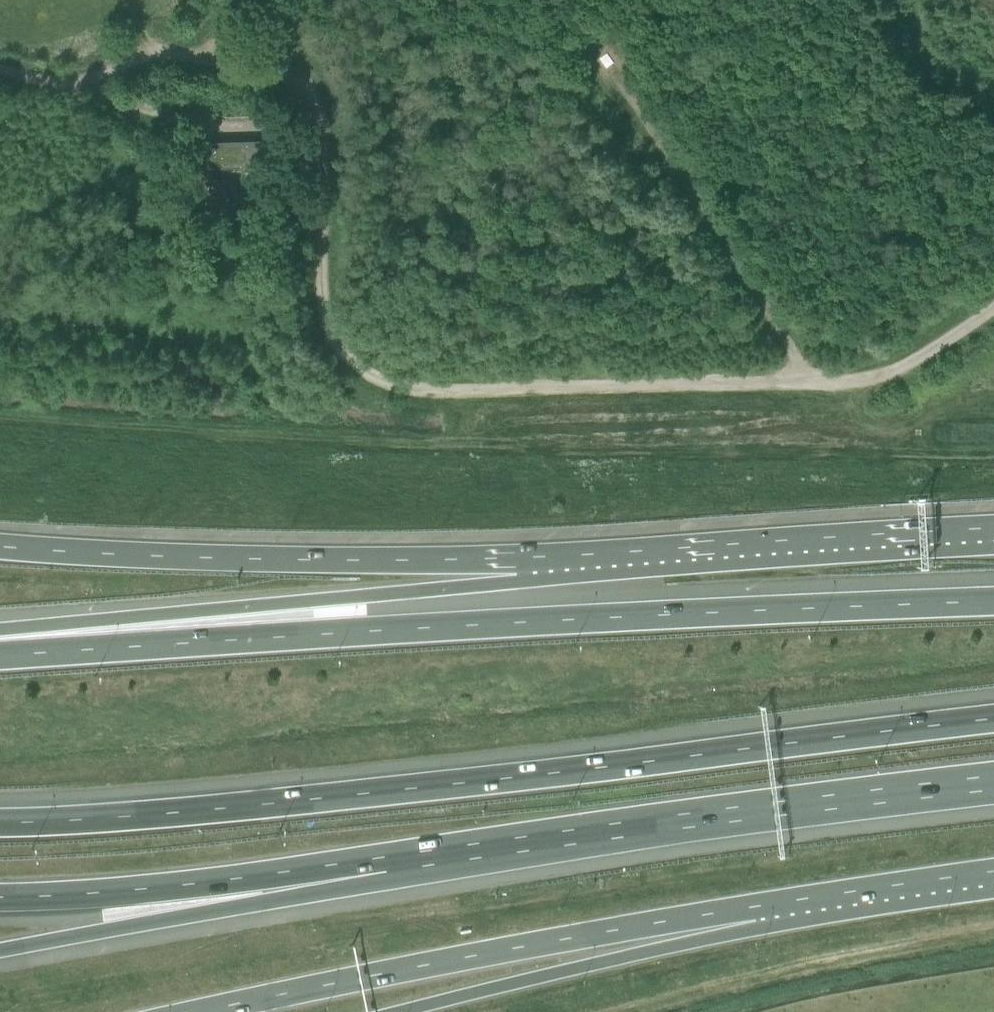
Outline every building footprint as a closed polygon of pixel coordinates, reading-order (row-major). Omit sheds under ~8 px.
[(262,184),(262,166),(261,142),(208,143),(208,168),(241,168),(242,184),(262,184)]
